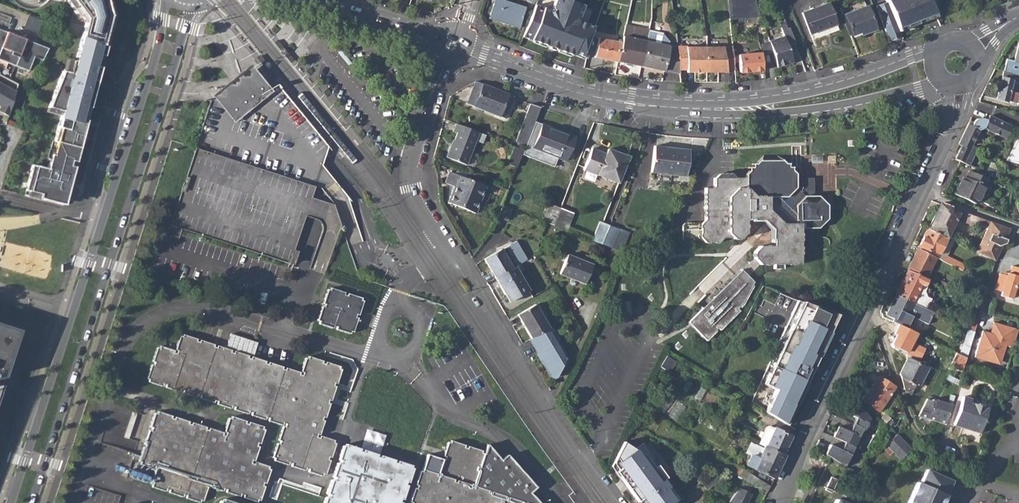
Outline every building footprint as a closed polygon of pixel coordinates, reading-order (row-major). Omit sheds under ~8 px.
[(65,1),(70,7),(72,5),(79,15),(80,14),(86,22),(76,61),(74,60),(70,73),(63,71),(53,97),(66,100),(63,110),(48,168),(33,165),(25,194),(66,205),(93,99),(84,96),(85,91),(95,93),(101,67),(96,66),(99,54),(104,56),(115,14),(111,0),(62,0),(65,1)] [(519,25),(525,6),(505,0),(493,0),(494,1),(491,11),(495,13),(494,17),(519,25)] [(547,8),(535,3),(522,35),(572,54),(573,52),(582,55),(586,57),(596,26),(591,25),(580,21),(579,17),(584,3),(578,0),(554,0),(551,6),(547,8)] [(730,20),(747,19),(746,4),(757,3),(756,0),(727,0),(730,20)] [(886,2),(899,32),(936,17),(927,0),(886,0),(886,2)] [(801,12),(810,33),(836,23),(827,1),(801,12)] [(876,6),(890,42),(901,38),(899,32),(886,2),(876,6)] [(762,17),(757,3),(746,4),(747,19),(762,17)] [(842,14),(850,34),(874,25),(866,5),(842,14)] [(42,19),(28,14),(22,27),(36,32),(42,19)] [(0,30),(0,61),(28,73),(33,59),(40,61),(46,49),(0,30)] [(788,30),(784,32),(785,35),(788,45),(789,47),(796,44),(790,30),(788,30)] [(641,66),(665,71),(665,70),(681,73),(681,70),(681,67),(680,58),(679,47),(667,47),(668,43),(664,35),(649,32),(647,41),(641,66)] [(788,45),(785,35),(770,40),(779,66),(794,61),(789,47),(788,45)] [(622,42),(618,61),(641,66),(647,41),(624,36),(622,42)] [(618,61),(622,42),(599,38),(594,57),(618,62),(618,61)] [(290,62),(293,59),(285,50),(277,40),(274,42),(290,62)] [(1013,60),(1009,59),(1005,70),(1017,74),(1018,74),(1018,42),(1013,60)] [(707,47),(708,72),(727,72),(727,69),(734,69),(732,46),(707,47)] [(681,67),(681,70),(689,70),(689,72),(708,72),(707,47),(679,47),(680,58),(681,67)] [(739,55),(740,71),(763,69),(761,52),(739,55)] [(96,66),(101,67),(104,56),(99,54),(96,66)] [(259,54),(256,56),(264,65),(272,76),(275,73),(259,54)] [(996,97),(1014,102),(1017,91),(1014,90),(1014,87),(1011,86),(1012,79),(1015,80),(1017,74),(1005,70),(1003,69),(996,97)] [(176,227),(289,264),(290,262),(309,205),(311,197),(315,186),(318,177),(322,166),(325,156),(327,147),(277,86),(269,89),(264,83),(253,90),(236,96),(224,99),(209,101),(195,148),(170,225),(176,227)] [(464,107),(504,123),(514,98),(474,84),(464,107)] [(15,93),(0,85),(0,113),(9,117),(15,93)] [(84,96),(93,99),(95,93),(85,91),(84,96)] [(49,106),(63,110),(66,100),(53,97),(49,106)] [(530,105),(521,130),(530,134),(540,108),(530,105)] [(955,158),(969,165),(977,148),(972,145),(978,132),(982,127),(1004,137),(1010,125),(989,115),(986,119),(981,117),(979,116),(975,118),(973,122),(968,120),(958,143),(961,145),(955,158)] [(457,130),(454,138),(452,144),(450,143),(445,154),(466,162),(475,138),(482,141),(485,133),(456,121),(453,128),(457,130)] [(533,148),(566,161),(575,136),(543,124),(533,148)] [(527,143),(530,134),(521,130),(517,139),(527,143)] [(657,144),(692,147),(692,136),(658,134),(657,144)] [(1015,137),(1005,160),(1018,163),(1018,138),(1015,137)] [(509,163),(518,167),(525,149),(516,146),(509,163)] [(671,175),(686,177),(690,151),(654,146),(651,173),(671,175)] [(584,169),(618,183),(628,157),(608,149),(606,154),(592,148),(584,169)] [(760,264),(761,265),(774,265),(773,269),(783,269),(783,265),(801,265),(801,234),(806,229),(819,229),(829,221),(829,205),(820,196),(813,196),(803,196),(795,188),(795,179),(796,173),(793,171),(793,167),(788,167),(788,164),(785,163),(777,157),(762,156),(754,164),(751,164),(751,167),(747,167),(747,172),(744,174),(744,178),(712,178),(712,189),(703,189),(703,225),(683,225),(683,238),(701,238),(701,239),(702,239),(705,242),(718,242),(722,238),(733,239),(734,240),(741,240),(747,234),(747,221),(763,221),(770,228),(771,246),(760,245),(754,252),(754,257),(755,258),(743,273),(742,272),(690,326),(709,343),(720,331),(722,333),(741,313),(739,311),(744,307),(754,283),(747,277),(760,264)] [(449,201),(476,213),(487,186),(450,171),(445,183),(455,186),(449,201)] [(955,193),(976,203),(983,187),(985,187),(988,180),(969,171),(963,184),(960,183),(955,193)] [(671,175),(651,173),(650,179),(657,180),(657,184),(669,185),(671,175)] [(795,188),(803,196),(813,196),(813,178),(795,179),(795,188)] [(543,220),(555,225),(561,208),(550,203),(543,220)] [(498,216),(508,220),(512,208),(503,204),(498,216)] [(940,204),(928,229),(947,238),(947,237),(954,222),(956,218),(971,224),(973,225),(974,221),(980,224),(983,219),(940,204)] [(555,225),(568,230),(574,213),(561,208),(555,225)] [(968,233),(971,224),(956,218),(954,222),(953,227),(968,233)] [(592,240),(601,243),(609,223),(600,219),(592,240)] [(1001,244),(1003,238),(1006,227),(990,222),(988,227),(976,252),(996,261),(1001,244)] [(611,224),(609,223),(601,243),(620,251),(628,231),(611,224)] [(920,246),(939,255),(947,238),(928,229),(920,246)] [(484,258),(496,277),(515,266),(522,262),(528,259),(516,240),(501,249),(501,248),(484,258)] [(923,277),(926,278),(936,258),(918,249),(908,270),(911,271),(923,277)] [(592,264),(567,254),(559,273),(585,283),(592,264)] [(942,261),(958,269),(961,263),(944,256),(942,261)] [(529,289),(515,266),(496,277),(510,301),(529,289)] [(995,290),(1002,292),(1001,296),(1012,299),(1013,295),(1018,297),(1018,269),(1012,267),(1010,274),(1008,273),(1007,276),(1000,274),(995,290)] [(924,291),(926,287),(927,288),(927,287),(931,281),(926,278),(923,277),(911,271),(907,278),(905,276),(896,295),(916,304),(926,309),(931,300),(927,298),(924,291)] [(336,330),(350,335),(351,332),(353,333),(357,321),(358,319),(356,318),(357,315),(359,316),(364,302),(361,301),(362,298),(348,294),(347,296),(344,295),(345,293),(331,288),(330,291),(328,290),(323,304),(325,305),(324,308),(322,307),(318,321),(320,322),(319,324),(333,329),(334,327),(337,327),(336,330)] [(896,295),(887,315),(894,318),(893,322),(898,324),(906,328),(911,317),(927,324),(933,312),(926,309),(916,304),(896,295)] [(803,301),(765,383),(776,388),(766,411),(788,423),(796,405),(794,404),(804,381),(807,382),(818,358),(816,357),(828,330),(830,331),(838,314),(803,301)] [(517,314),(531,338),(547,329),(549,328),(534,303),(517,314)] [(971,318),(968,329),(971,330),(975,332),(978,320),(971,318)] [(19,326),(0,320),(0,384),(19,326)] [(908,356),(930,366),(933,360),(918,355),(920,351),(915,349),(918,343),(913,340),(916,333),(906,328),(898,324),(894,334),(896,335),(892,343),(893,346),(910,353),(908,356)] [(1012,346),(1017,330),(996,324),(992,334),(990,334),(983,331),(981,336),(1012,346)] [(544,341),(551,337),(547,329),(531,338),(529,339),(536,352),(541,349),(547,345),(544,341)] [(832,332),(830,331),(828,330),(816,357),(818,358),(820,358),(832,332)] [(975,332),(971,330),(964,344),(970,347),(974,334),(975,332)] [(196,338),(182,333),(181,336),(179,335),(174,350),(159,345),(158,348),(156,347),(151,361),(154,362),(153,365),(150,364),(146,377),(148,378),(148,381),(161,385),(162,383),(165,384),(165,387),(179,391),(179,389),(182,390),(181,392),(195,396),(196,394),(199,395),(199,398),(212,402),(213,400),(216,401),(216,403),(230,408),(231,405),(234,407),(233,409),(246,413),(247,411),(250,412),(250,414),(261,418),(262,416),(265,417),(265,419),(281,425),(276,440),(279,441),(278,444),(275,443),(271,457),(273,458),(273,460),(287,465),(287,463),(290,464),(290,466),(303,471),(304,469),(307,470),(307,472),(321,476),(321,474),(324,475),(329,460),(326,459),(327,457),(329,457),(334,444),(331,443),(332,441),(320,437),(324,423),(322,422),(323,419),(325,419),(330,405),(328,404),(329,401),(331,402),(335,388),(333,387),(334,384),(336,385),(341,371),(339,370),(340,368),(326,363),(325,365),(322,364),(322,362),(309,357),(308,360),(306,359),(301,372),(285,367),(284,369),(281,368),(281,366),(268,361),(267,364),(264,363),(265,361),(254,357),(258,343),(232,334),(228,348),(217,344),(216,347),(213,346),(213,344),(199,339),(198,341),(195,340),(196,338)] [(556,378),(567,356),(558,342),(560,341),(556,334),(551,337),(544,341),(547,345),(541,349),(545,356),(540,358),(549,373),(556,378)] [(1012,346),(981,336),(975,357),(987,361),(988,356),(1000,360),(1004,346),(1011,348),(1012,346)] [(959,354),(967,357),(970,347),(964,344),(959,354)] [(988,356),(987,361),(999,365),(1000,360),(988,356)] [(904,390),(911,394),(915,385),(919,386),(928,368),(907,358),(899,374),(904,390)] [(862,401),(878,412),(894,386),(878,376),(862,401)] [(808,382),(807,382),(804,381),(794,404),(796,405),(798,406),(808,382)] [(954,426),(979,434),(988,405),(962,397),(954,426)] [(827,453),(846,465),(863,429),(865,430),(871,416),(866,411),(858,405),(852,398),(845,412),(857,417),(850,432),(839,427),(834,437),(846,442),(842,450),(831,445),(827,453)] [(952,406),(934,400),(933,401),(926,399),(918,416),(932,421),(934,416),(947,421),(952,406)] [(845,412),(839,427),(850,432),(857,417),(845,412)] [(193,502),(200,502),(201,502),(202,502),(207,488),(222,493),(223,490),(225,491),(225,494),(239,498),(240,496),(242,497),(241,499),(253,502),(256,502),(257,502),(259,502),(264,488),(262,487),(262,484),(265,485),(269,471),(267,470),(268,468),(253,463),(258,449),(255,448),(257,445),(259,445),(263,431),(261,431),(262,428),(248,423),(247,426),(244,425),(245,422),(230,418),(229,420),(228,420),(223,434),(208,429),(207,432),(204,431),(205,429),(191,424),(190,427),(187,426),(188,423),(174,419),(173,421),(170,420),(171,418),(156,413),(156,415),(153,414),(148,429),(151,429),(150,433),(147,432),(143,446),(145,447),(144,450),(142,449),(137,463),(139,464),(139,467),(154,472),(149,486),(152,487),(151,489),(165,494),(166,491),(169,492),(168,495),(182,499),(183,497),(186,498),(185,500),(193,502)] [(890,418),(884,413),(880,419),(887,424),(890,418)] [(947,421),(934,416),(932,421),(946,426),(947,421)] [(767,445),(783,452),(792,434),(776,426),(773,432),(767,445)] [(765,444),(767,445),(773,432),(769,429),(762,443),(765,444)] [(376,456),(378,456),(384,437),(366,431),(360,450),(362,451),(376,456)] [(886,443),(893,451),(901,459),(912,448),(897,433),(886,443)] [(834,437),(831,445),(842,450),(846,442),(834,437)] [(467,448),(467,450),(463,449),(464,447),(450,442),(449,444),(447,443),(443,458),(445,458),(444,461),(426,456),(421,473),(419,472),(414,487),(416,488),(415,490),(413,489),(409,502),(535,502),(528,495),(534,490),(506,457),(500,462),(486,447),(483,456),(481,455),(481,453),(467,448)] [(767,445),(765,444),(759,457),(752,453),(747,463),(774,477),(786,454),(783,452),(767,445)] [(398,501),(401,502),(406,487),(403,486),(404,483),(407,484),(411,470),(408,469),(409,467),(396,462),(395,465),(392,464),(393,461),(379,457),(379,460),(375,459),(376,456),(362,451),(361,454),(357,453),(358,450),(345,446),(344,448),(342,448),(337,461),(339,462),(339,465),(336,464),(331,480),(334,480),(333,483),(330,483),(326,496),(329,497),(327,500),(325,499),(324,502),(397,502),(398,501)] [(739,474),(754,484),(758,477),(743,468),(739,474)] [(951,484),(927,473),(920,488),(917,486),(909,502),(942,502),(951,484)] [(831,494),(837,480),(831,477),(824,491),(831,494)] [(755,484),(766,491),(770,485),(759,478),(755,484)] [(751,494),(739,488),(730,501),(734,502),(747,502),(751,494)]
